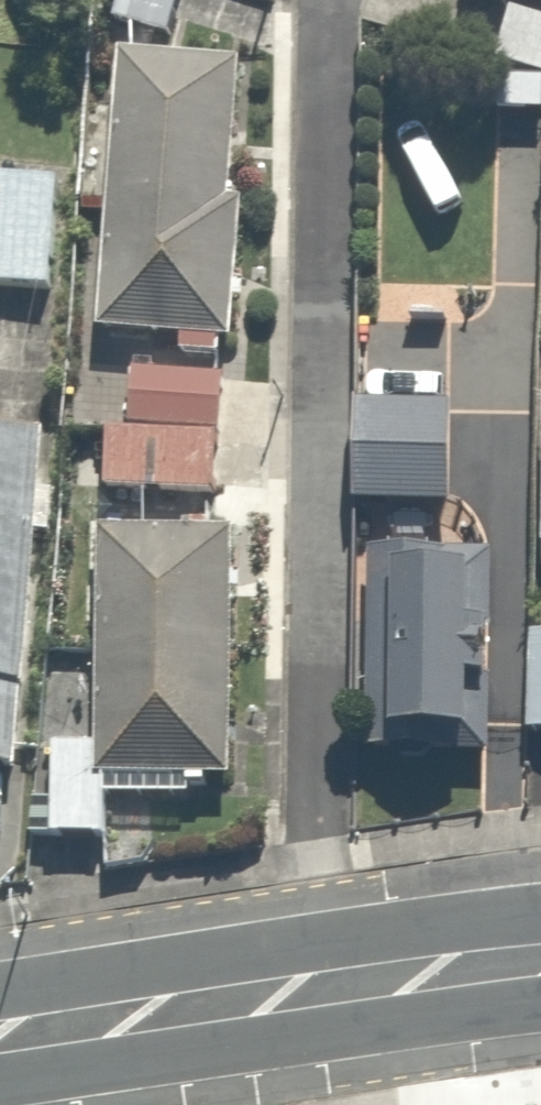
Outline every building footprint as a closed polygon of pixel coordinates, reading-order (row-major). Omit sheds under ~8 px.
[(518,16),(502,68),(540,80),(540,24),(518,16)] [(122,59),(106,340),(245,348),(261,67),(122,59)] [(2,162),(0,188),(0,288),(52,292),(61,167),(2,162)] [(222,501),(225,367),(140,365),(138,431),(110,431),(108,498),(222,501)] [(19,775),(41,441),(0,438),(0,774),(19,775)] [(113,746),(62,745),(61,834),(158,836),(159,786),(225,787),(229,540),(116,538),(113,746)] [(485,558),(384,552),(374,743),(474,749),(485,558)]
